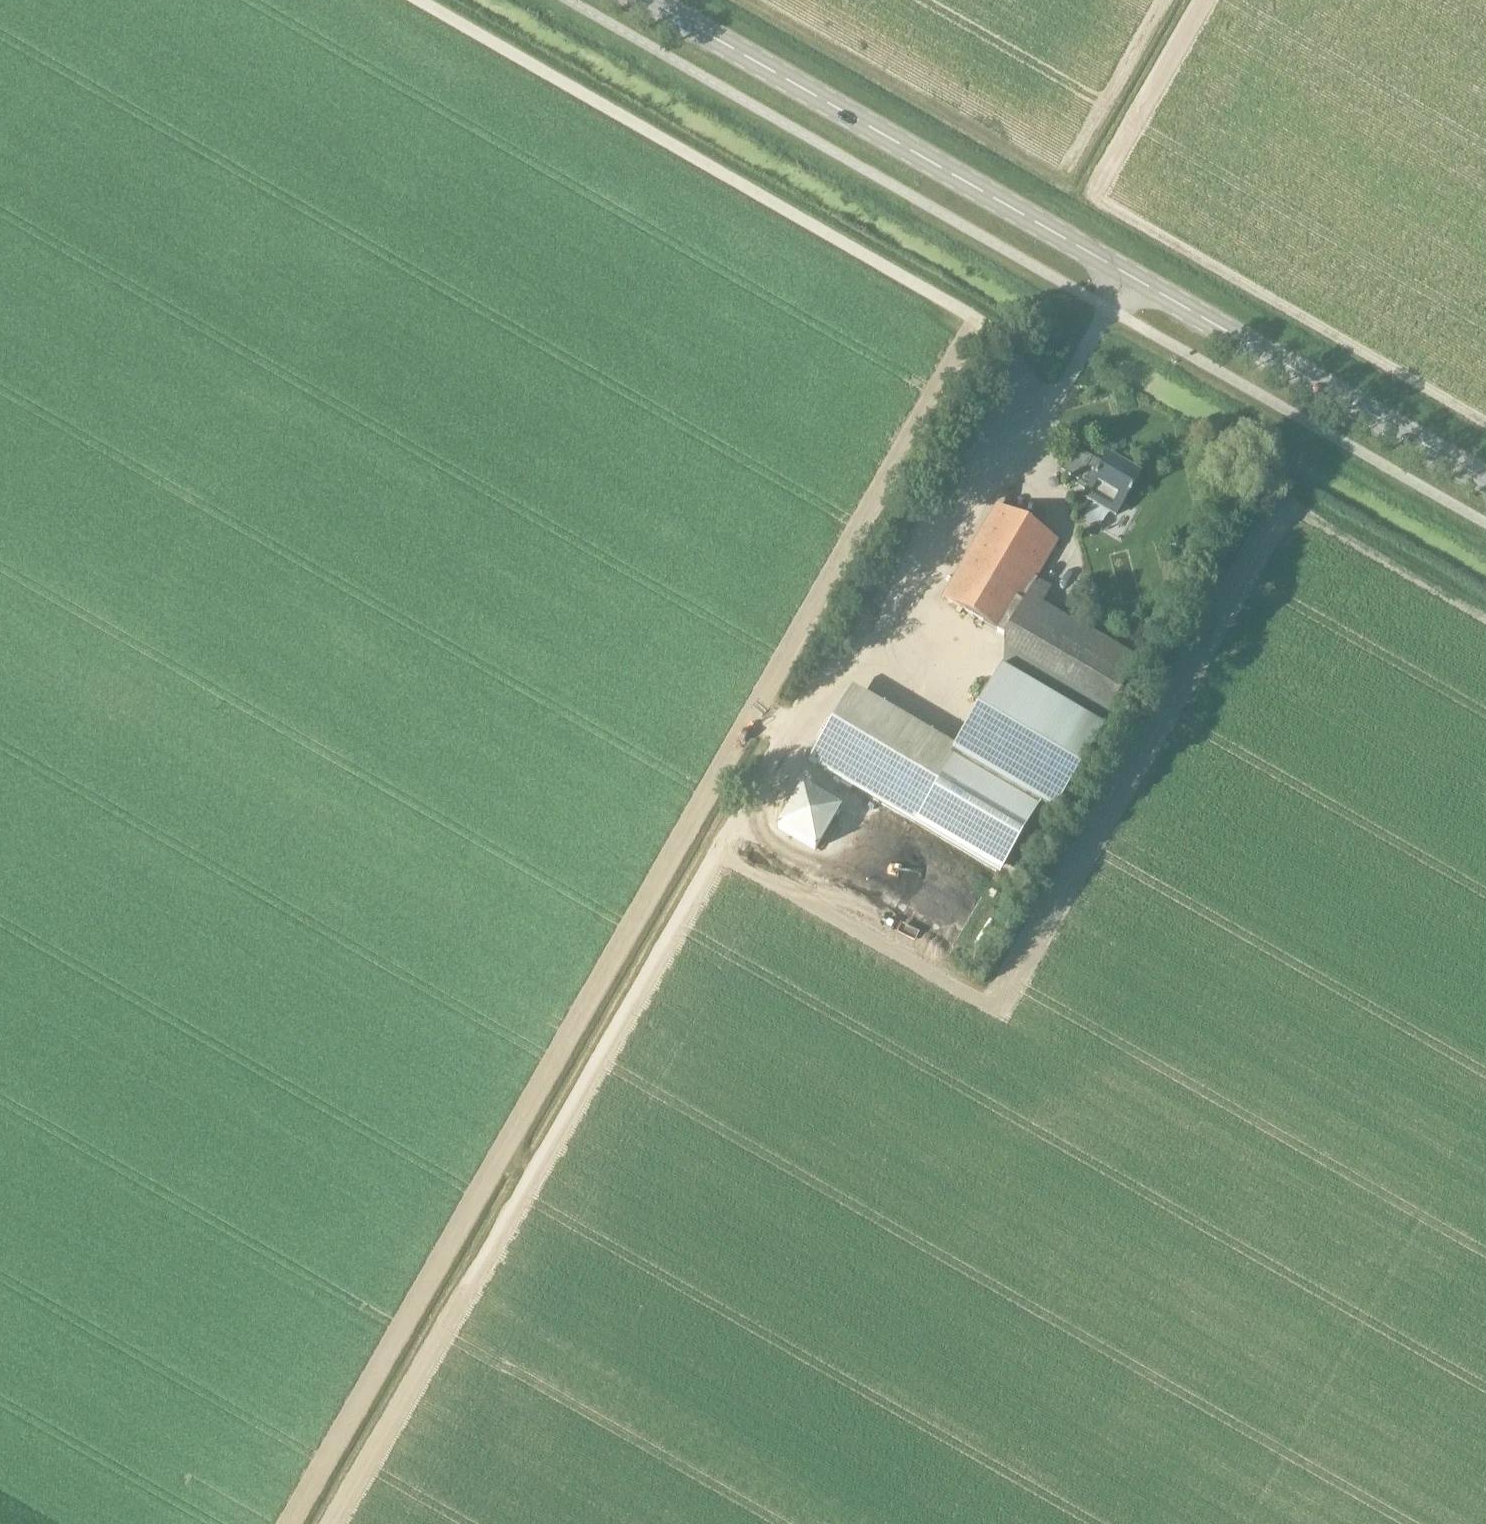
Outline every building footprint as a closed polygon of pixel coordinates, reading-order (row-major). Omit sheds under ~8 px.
[(1103,464),(1092,457),(1074,447),(1060,471),(1077,481),(1075,486),(1085,492),(1081,498),(1115,517),(1125,500),(1140,475),(1107,456),(1103,464)] [(1005,633),(1035,578),(1057,540),(994,506),(943,599),(1005,633)] [(1100,728),(1139,658),(1042,605),(1052,588),(1035,578),(1005,633),(997,663),(996,665),(995,665),(947,747),(1045,805),(1055,811),(1100,728)] [(947,747),(863,698),(850,690),(806,764),(1001,879),(1045,805),(947,747)] [(807,794),(783,835),(820,857),(844,816),(807,794)]
